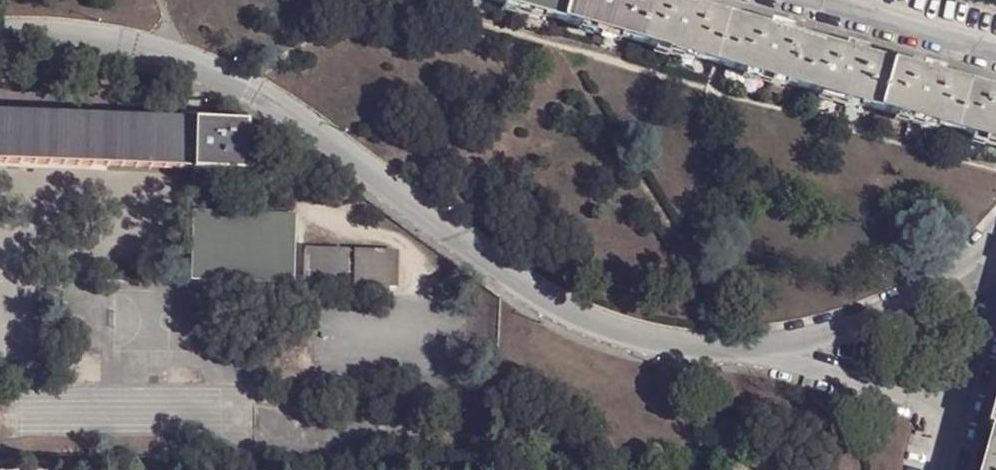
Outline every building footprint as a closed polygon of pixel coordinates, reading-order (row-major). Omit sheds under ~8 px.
[(558,22),(565,0),(484,0),(502,6),(558,22)] [(634,43),(649,0),(565,0),(558,22),(625,40),(634,43)] [(714,65),(726,20),(699,13),(700,6),(680,0),(677,7),(652,0),(649,0),(634,43),(714,65)] [(718,66),(723,67),(737,24),(731,22),(726,20),(714,65),(718,66)] [(723,67),(802,89),(815,47),(788,37),(791,32),(768,25),(766,30),(737,24),(723,67)] [(802,89),(877,111),(889,67),(863,59),(865,52),(845,46),(842,55),(815,47),(802,89)] [(877,111),(954,133),(966,90),(940,81),(942,75),(920,68),(918,75),(889,67),(877,111)] [(995,145),(995,89),(993,96),(966,90),(954,133),(995,145)] [(191,169),(206,169),(249,170),(249,165),(245,166),(245,126),(251,126),(250,119),(210,119),(210,117),(180,117),(178,119),(0,112),(0,163),(191,169)] [(249,209),(249,217),(288,218),(289,210),(249,209)] [(191,280),(290,282),(293,219),(288,218),(249,217),(206,216),(190,216),(191,280)] [(346,284),(345,253),(303,250),(302,283),(346,284)] [(394,286),(396,254),(352,253),(350,284),(394,286)] [(991,455),(986,469),(995,469),(995,457),(991,455)]
